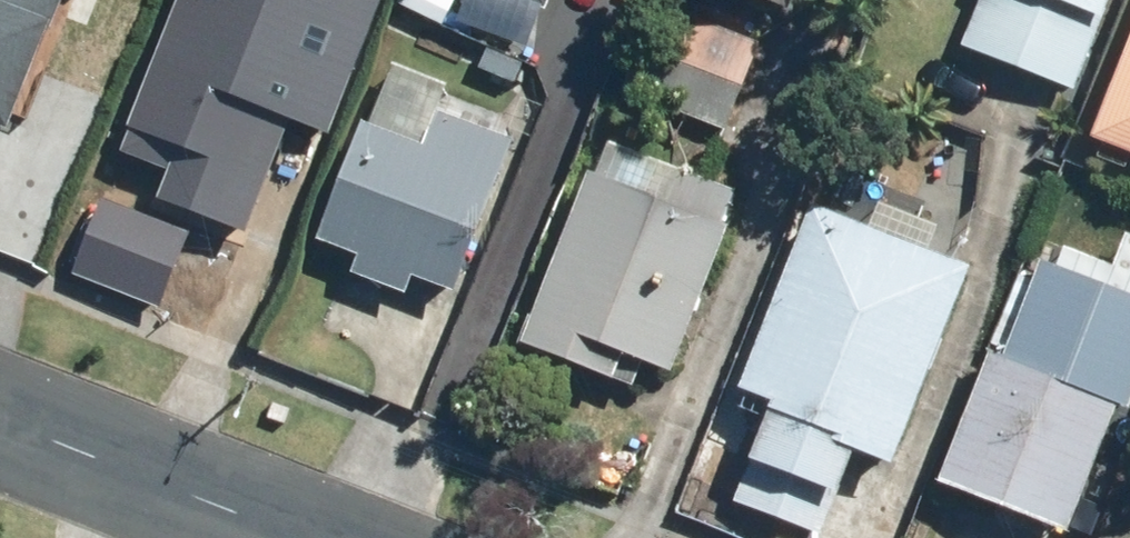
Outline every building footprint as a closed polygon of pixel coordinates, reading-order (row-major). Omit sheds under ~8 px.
[(54,9),(30,0),(0,0),(0,159),(54,9)] [(328,123),(378,0),(178,0),(117,151),(165,170),(155,195),(244,231),(293,109),(328,123)] [(552,0),(525,0),(548,9),(552,0)] [(765,39),(666,0),(657,0),(623,86),(730,128),(765,39)] [(1110,0),(980,0),(962,43),(1075,88),(1110,0)] [(1089,134),(1129,151),(1129,35),(1089,134)] [(454,292),(513,136),(439,108),(425,145),(364,121),(319,239),(358,253),(351,272),(407,293),(413,277),(454,292)] [(671,374),(743,188),(667,159),(653,195),(589,170),(522,343),(614,378),(623,356),(671,374)] [(889,464),(967,266),(811,206),(740,388),(771,400),(733,498),(821,532),(853,450),(889,464)] [(1129,403),(1129,297),(1042,262),(1004,355),(990,350),(937,479),(1066,531),(1118,404),(1128,408),(1129,403)]
